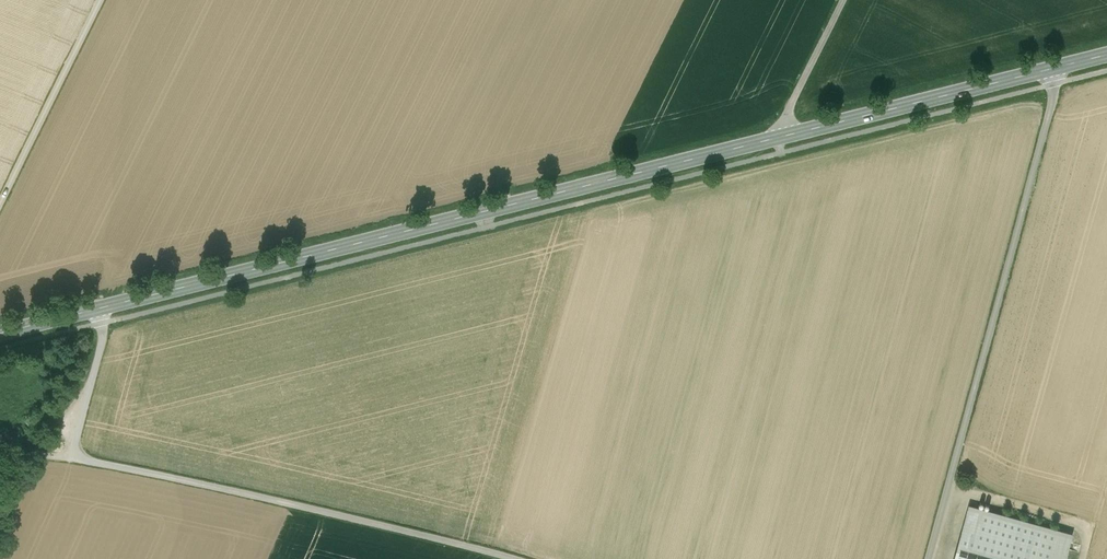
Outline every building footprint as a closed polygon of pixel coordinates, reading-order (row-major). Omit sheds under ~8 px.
[(969,508),(955,558),(1065,558),(1071,536),(969,508)]
